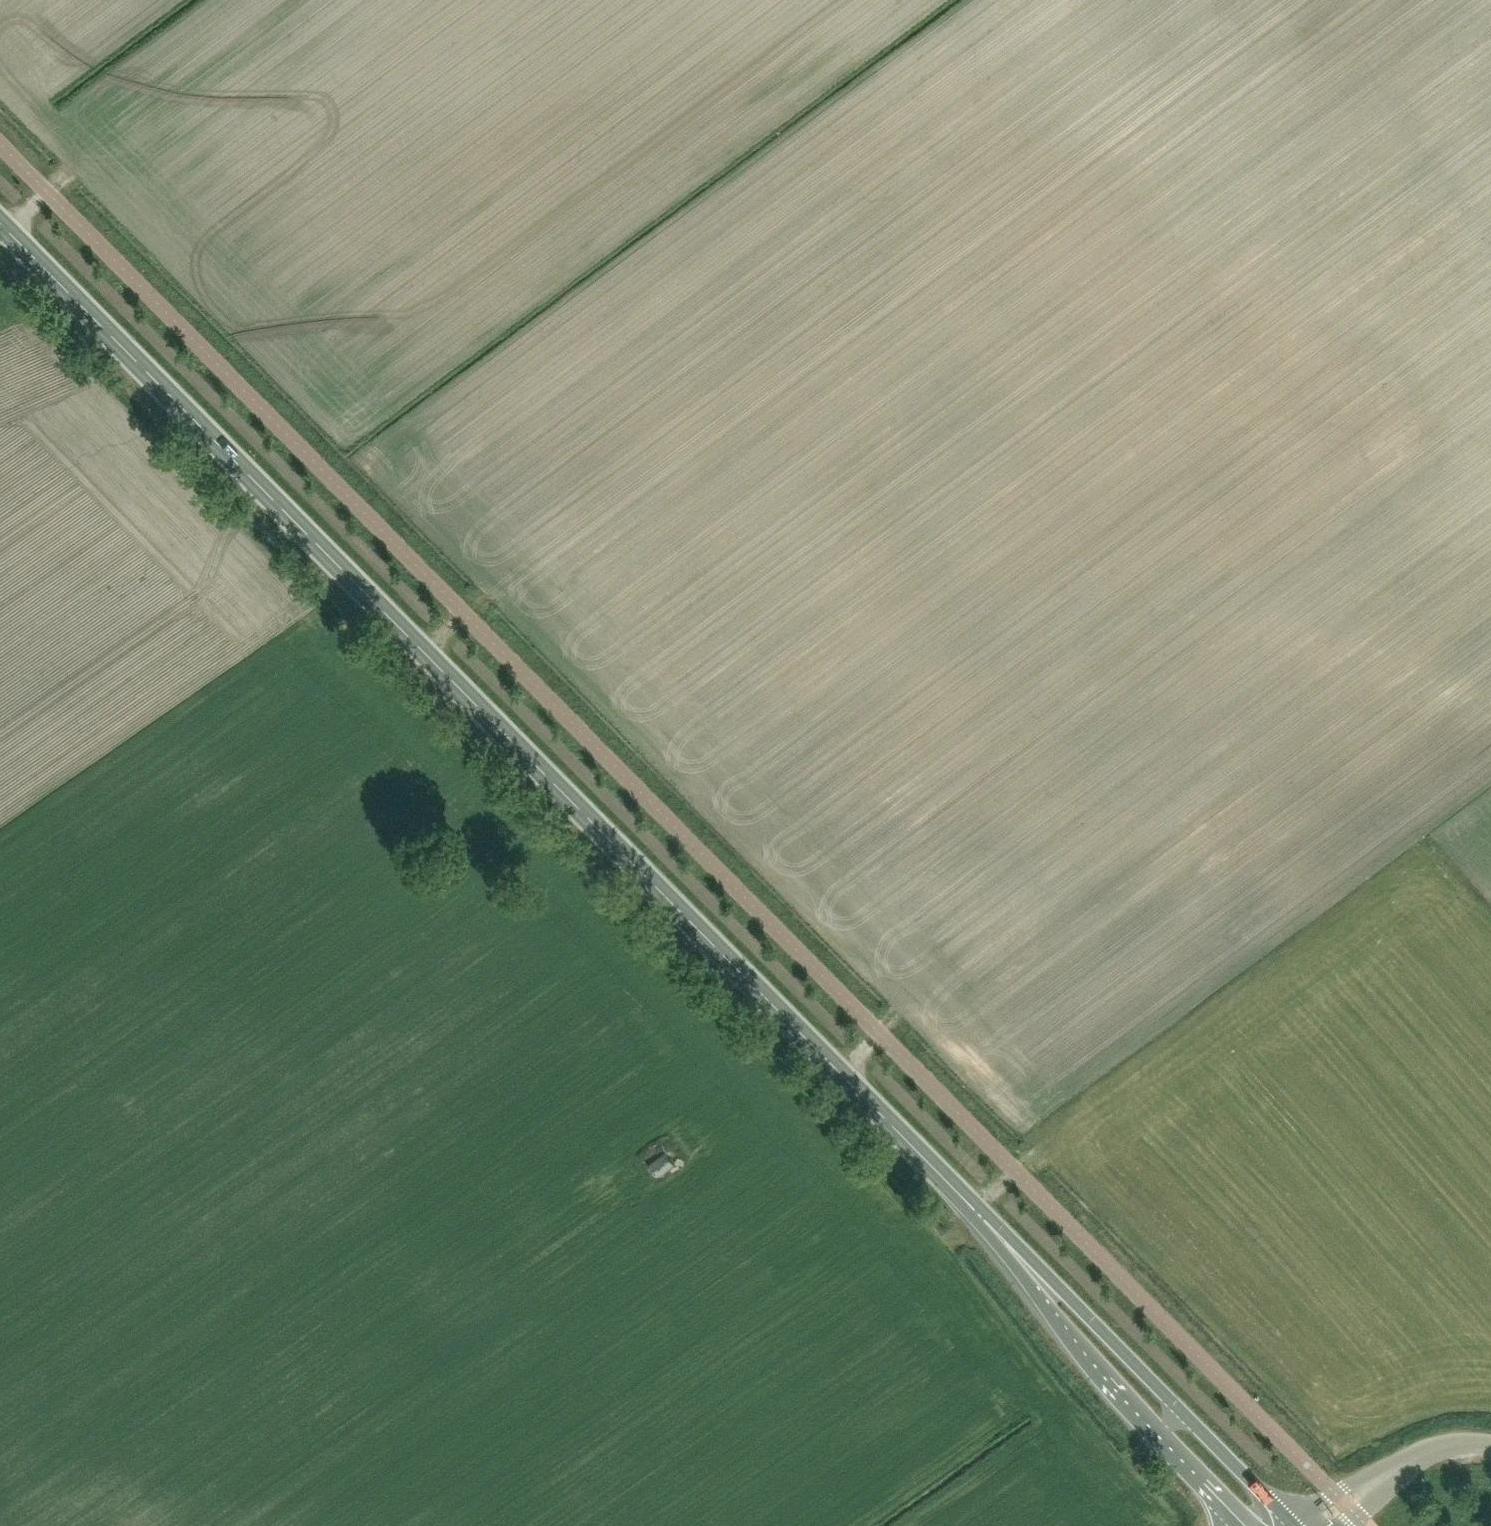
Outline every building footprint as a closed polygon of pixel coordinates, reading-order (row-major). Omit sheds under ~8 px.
[(651,855),(644,862),(658,877),(665,870),(651,855)] [(660,1167),(667,1178),(684,1168),(678,1157),(660,1167)]
